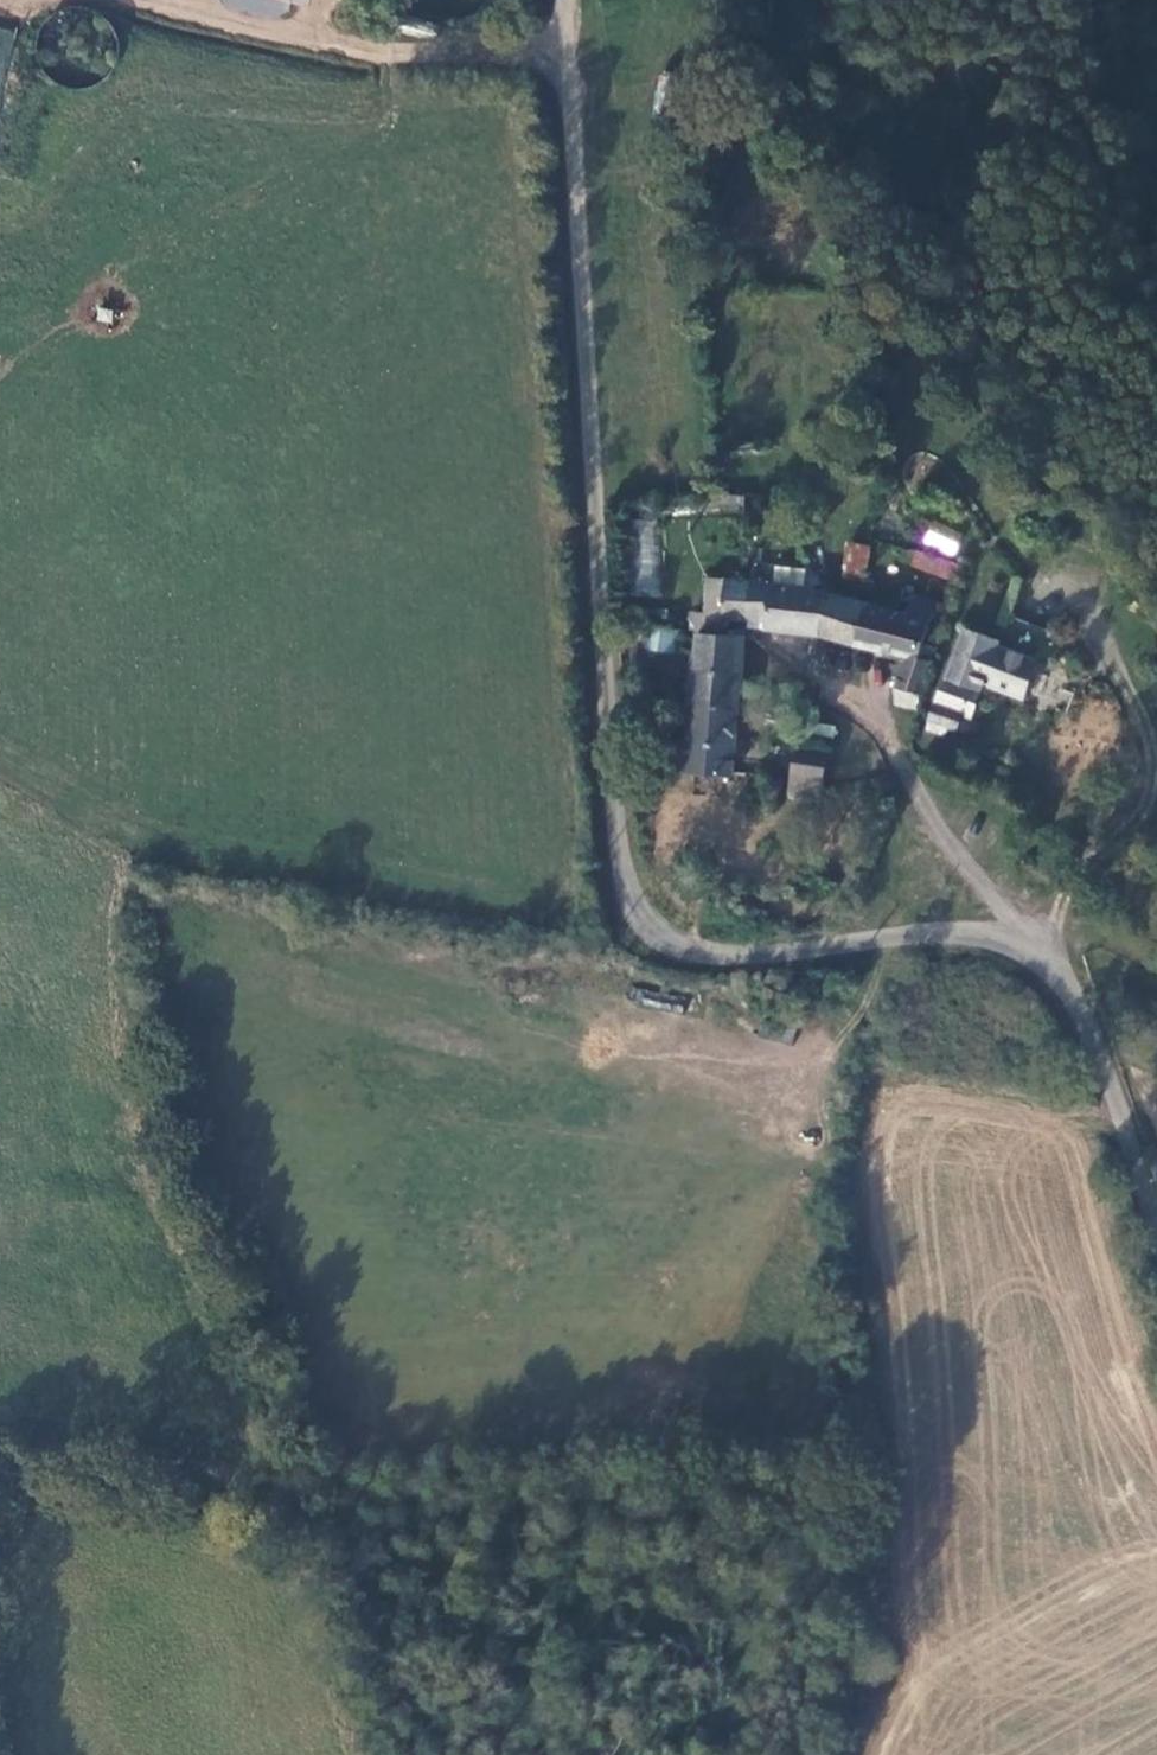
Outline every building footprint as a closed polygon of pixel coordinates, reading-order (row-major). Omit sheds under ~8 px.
[(919,545),(955,558),(961,539),(925,527),(919,545)] [(841,577),(866,579),(869,543),(844,541),(841,577)] [(772,621),(827,626),(835,582),(824,580),(737,569),(727,605),(770,612),(772,621)] [(914,598),(899,594),(890,640),(910,648),(902,690),(926,698),(945,638),(935,635),(949,577),(922,570),(914,598)] [(827,626),(866,634),(875,588),(835,582),(827,626)] [(899,594),(875,588),(866,634),(890,640),(899,594)] [(746,671),(749,632),(745,629),(703,624),(700,664),(746,671)] [(647,647),(673,654),(679,631),(652,625),(647,647)] [(970,629),(937,733),(956,739),(959,730),(967,732),(970,731),(974,728),(976,726),(978,723),(979,722),(981,718),(991,683),(1032,695),(1044,656),(1004,644),(1005,640),(970,629)] [(743,707),(746,671),(700,664),(697,702),(743,707)] [(739,767),(743,707),(697,702),(692,763),(739,767)] [(830,769),(834,746),(799,741),(797,748),(795,762),(830,769)] [(830,769),(795,762),(792,784),(827,789),(830,769)]
